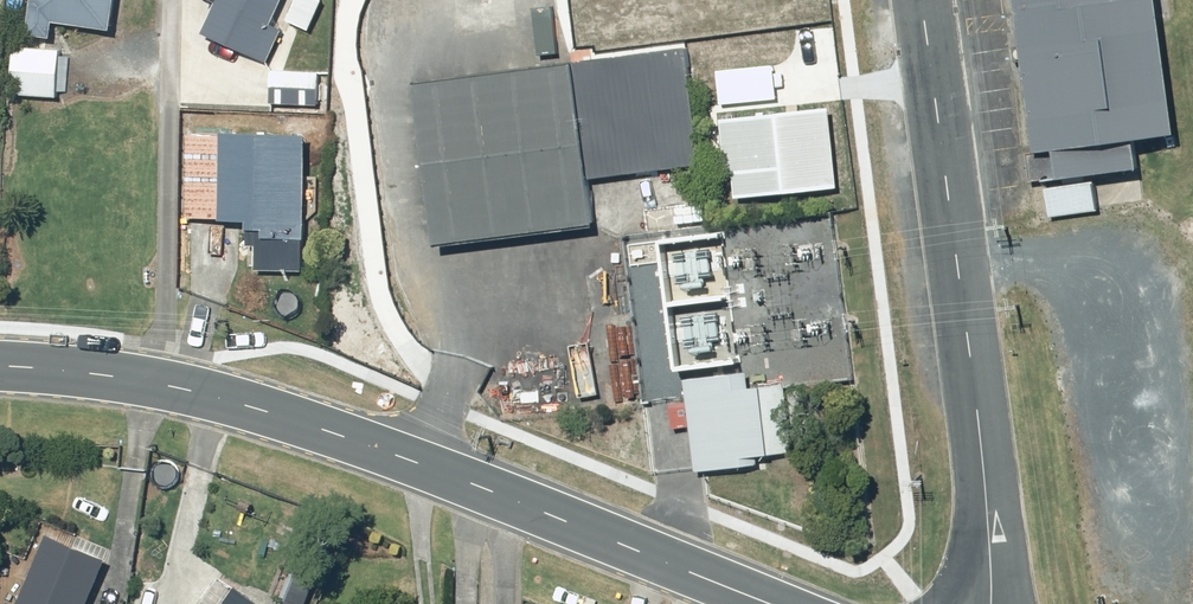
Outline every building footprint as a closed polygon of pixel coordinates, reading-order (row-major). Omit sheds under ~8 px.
[(26,37),(51,41),(53,25),(111,34),(116,0),(32,0),(26,37)] [(205,37),(267,65),(282,32),(272,28),(285,0),(222,0),(205,37)] [(438,249),(595,229),(589,181),(702,167),(690,72),(749,65),(744,21),(766,18),(764,0),(560,0),(569,68),(417,88),(438,249)] [(1037,160),(1028,161),(1033,208),(1053,206),(1051,195),(1101,188),(1097,157),(1146,151),(1142,122),(1184,117),(1168,0),(1023,0),(1025,22),(1010,24),(1013,41),(1028,39),(1040,130),(1033,132),(1037,160)] [(10,96),(57,100),(60,51),(14,49),(10,96)] [(319,75),(272,73),(271,104),(318,106),(319,75)] [(258,251),(257,272),(303,274),(307,140),(189,136),(187,221),(222,222),(222,225),(249,226),(249,250),(258,251)] [(688,384),(698,475),(745,470),(745,462),(771,460),(771,458),(794,456),(786,389),(737,394),(735,379),(688,384)] [(17,603),(86,603),(107,554),(48,529),(17,603)] [(277,580),(273,588),(286,594),(287,591),(294,594),(299,581),(292,578),(289,585),(277,580)] [(223,603),(268,603),(238,583),(223,603)]
